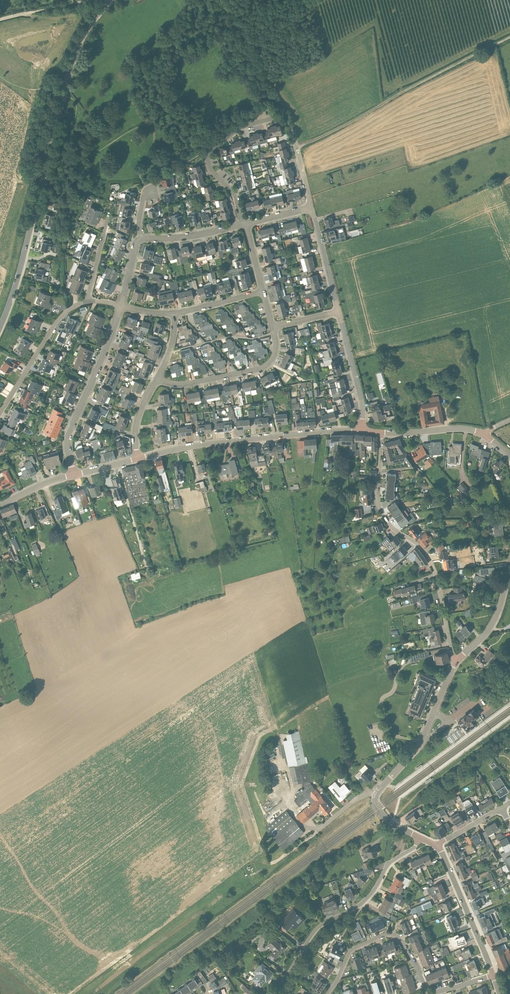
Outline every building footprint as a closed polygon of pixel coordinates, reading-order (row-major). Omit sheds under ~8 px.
[(276,125),(273,126),(276,136),(282,134),(280,125),(276,126),(276,125)] [(276,136),(273,126),(271,126),(271,128),(267,129),(268,132),(265,132),(268,142),(269,142),(268,139),(276,137),(276,136)] [(256,133),(258,141),(265,139),(266,143),(268,142),(265,132),(259,134),(258,133),(256,133)] [(251,143),(258,141),(256,133),(249,135),(250,139),(247,140),(249,146),(250,150),(253,149),(252,146),(251,143)] [(244,148),(249,146),(247,140),(241,141),(240,140),(238,141),(240,149),(239,149),(240,152),(245,151),(244,148)] [(234,150),(239,149),(240,149),(238,141),(235,141),(235,143),(232,144),(232,146),(229,147),(231,154),(232,158),(235,157),(234,153),(234,150)] [(287,152),(285,145),(279,147),(279,148),(281,156),(289,154),(288,151),(287,152)] [(232,158),(231,154),(229,147),(223,149),(223,148),(220,148),(222,156),(225,155),(226,159),(232,158)] [(290,157),(289,154),(281,156),(275,157),(277,163),(276,164),(276,165),(274,165),(275,167),(280,166),(287,164),(286,161),(289,161),(288,157),(290,157)] [(239,168),(239,171),(247,169),(246,163),(239,164),(240,168),(239,168)] [(288,167),(287,164),(280,166),(281,169),(282,175),(293,173),(293,170),(292,170),(291,167),(288,167)] [(195,173),(202,171),(202,168),(201,169),(200,165),(193,167),(195,173)] [(203,174),(202,171),(195,173),(191,174),(191,176),(192,177),(193,177),(195,176),(196,179),(203,178),(202,174),(203,174)] [(285,185),(286,184),(286,186),(289,186),(294,185),(294,183),(295,182),(293,176),(294,175),(293,173),(282,175),(285,185)] [(253,181),(252,175),(249,175),(242,177),(243,181),(242,181),(242,184),(253,181)] [(166,190),(168,190),(175,188),(173,180),(174,180),(174,177),(162,180),(163,187),(165,187),(166,190)] [(203,178),(196,179),(198,186),(201,185),(206,184),(205,181),(204,181),(203,178)] [(253,181),(242,184),(243,186),(244,186),(245,190),(255,187),(253,181)] [(175,188),(168,190),(169,193),(164,194),(165,201),(175,199),(174,194),(177,193),(176,188),(175,188)] [(296,201),(293,191),(293,189),(286,191),(286,192),(284,192),(285,196),(287,196),(289,201),(292,201),(293,202),(296,201)] [(121,203),(130,205),(130,202),(133,203),(133,200),(135,201),(136,193),(131,192),(130,192),(129,191),(129,190),(128,191),(127,191),(126,192),(127,193),(126,194),(126,193),(125,198),(122,197),(122,200),(117,201),(117,203),(121,204),(121,203)] [(293,191),(296,201),(298,200),(298,199),(302,198),(300,190),(293,191)] [(214,194),(214,191),(206,193),(207,200),(214,198),(213,195),(214,194)] [(270,199),(272,207),(275,206),(274,205),(278,204),(276,196),(276,194),(269,196),(270,197),(270,199)] [(282,194),(276,196),(278,204),(281,203),(282,205),(284,204),(282,194)] [(252,201),(254,209),(257,209),(256,207),(260,206),(258,200),(255,201),(254,197),(251,197),(251,199),(252,201)] [(272,207),(270,199),(270,197),(263,199),(265,207),(269,206),(269,208),(272,207)] [(219,200),(220,206),(227,205),(226,201),(227,201),(227,198),(219,200)] [(254,209),(252,201),(251,199),(245,201),(247,210),(251,209),(251,210),(254,209)] [(130,205),(121,203),(121,204),(119,210),(118,216),(122,217),(123,215),(131,216),(133,209),(129,209),(130,205)] [(150,218),(158,216),(157,211),(160,210),(159,205),(152,207),(153,210),(149,211),(149,212),(149,213),(150,218)] [(97,225),(99,219),(98,218),(101,211),(91,207),(86,220),(97,225)] [(213,218),(211,211),(211,209),(205,210),(205,211),(201,212),(204,223),(209,222),(209,219),(213,218)] [(197,224),(196,220),(200,219),(198,211),(191,212),(192,215),(189,216),(191,226),(197,224)] [(230,213),(230,211),(222,213),(223,219),(230,217),(229,214),(230,213)] [(52,226),(54,216),(46,214),(44,224),(52,226)] [(172,216),(173,222),(173,224),(177,223),(178,227),(184,225),(182,216),(179,216),(178,214),(172,216)] [(158,229),(157,225),(161,224),(162,226),(166,224),(167,226),(173,222),(172,216),(162,218),(155,220),(156,222),(147,224),(149,231),(153,230),(154,231),(158,229)] [(129,229),(130,222),(126,221),(126,218),(119,217),(118,222),(117,222),(116,228),(127,233),(128,229),(129,229)] [(332,221),(331,217),(324,219),(327,227),(330,226),(330,228),(340,225),(338,219),(332,221)] [(297,225),(296,221),(290,222),(290,225),(292,230),(298,229),(299,232),(301,232),(302,234),(306,233),(304,224),(297,225)] [(292,230),(290,225),(290,222),(283,224),(284,228),(279,229),(280,235),(284,234),(283,232),(292,230)] [(267,228),(269,236),(275,234),(273,227),(267,228)] [(269,236),(267,228),(260,230),(262,238),(269,236)] [(328,231),(324,232),(326,241),(331,240),(332,243),(341,241),(338,228),(328,231)] [(38,238),(37,241),(35,249),(40,250),(42,239),(43,239),(45,239),(47,232),(39,230),(38,238)] [(80,242),(83,243),(91,246),(94,240),(93,239),(95,234),(90,232),(90,233),(86,231),(82,239),(80,242)] [(114,246),(116,247),(124,251),(125,247),(124,247),(127,240),(123,238),(124,235),(117,232),(116,235),(117,236),(118,237),(114,246)] [(234,246),(237,245),(241,244),(240,239),(239,236),(232,238),(234,246)] [(301,246),(309,244),(307,237),(300,239),(301,246)] [(50,241),(45,239),(43,239),(42,242),(43,242),(41,250),(47,251),(48,251),(50,251),(52,244),(50,244),(50,241)] [(221,249),(225,248),(228,247),(231,247),(229,242),(227,243),(227,239),(219,241),(221,249)] [(91,246),(83,243),(79,252),(78,250),(76,252),(77,255),(78,254),(82,256),(82,257),(81,258),(80,258),(79,261),(85,263),(89,254),(90,255),(94,248),(91,246)] [(217,253),(215,246),(214,246),(213,243),(207,244),(208,248),(205,249),(207,260),(213,259),(212,254),(217,253)] [(311,250),(309,244),(301,246),(303,252),(311,250)] [(204,255),(201,245),(194,247),(195,253),(192,254),(193,256),(194,262),(198,262),(197,257),(204,255)] [(193,256),(192,254),(191,249),(189,250),(188,246),(181,248),(183,255),(180,256),(182,264),(189,262),(188,257),(193,256)] [(262,248),(263,255),(271,253),(270,246),(262,248)] [(124,251),(116,247),(116,248),(114,247),(110,254),(113,255),(112,256),(115,257),(114,258),(115,260),(118,261),(119,261),(119,260),(120,260),(125,251),(124,251)] [(180,256),(179,254),(176,255),(175,247),(167,249),(170,259),(177,257),(178,264),(182,264),(180,256)] [(161,264),(162,261),(160,261),(161,257),(153,255),(154,251),(146,249),(144,257),(154,259),(153,262),(161,264)] [(271,253),(263,255),(265,262),(273,260),(271,253)] [(306,264),(314,262),(312,256),(304,258),(306,264)] [(243,270),(242,267),(247,266),(245,259),(236,261),(238,268),(228,270),(229,274),(231,273),(237,272),(243,270)] [(281,260),(275,262),(275,265),(267,267),(268,273),(276,271),(278,271),(276,265),(281,263),(281,260)] [(48,270),(50,264),(41,262),(39,263),(38,267),(37,267),(34,277),(43,279),(45,269),(48,270)] [(316,269),(314,262),(306,264),(308,271),(316,269)] [(152,276),(153,274),(154,266),(142,263),(140,271),(144,272),(144,274),(152,276)] [(74,278),(85,282),(86,279),(84,278),(87,272),(78,267),(78,268),(75,267),(73,271),(75,272),(73,277),(74,278)] [(104,278),(114,283),(119,272),(108,267),(105,273),(107,273),(104,278)] [(243,270),(237,272),(231,273),(232,276),(238,275),(240,274),(242,281),(250,279),(249,272),(244,273),(243,270)] [(278,278),(276,271),(268,273),(270,280),(278,278)] [(210,284),(213,283),(211,274),(211,272),(207,273),(210,281),(209,282),(207,282),(204,285),(204,287),(207,297),(213,295),(211,285),(210,284)] [(307,274),(301,275),(302,278),(306,278),(307,284),(311,283),(319,281),(317,274),(313,275),(312,272),(307,274)] [(145,285),(147,278),(139,277),(137,283),(145,285)] [(85,282),(74,278),(72,282),(69,280),(66,286),(80,292),(85,282)] [(114,283),(104,278),(99,288),(112,294),(116,284),(114,283)] [(250,279),(242,281),(244,287),(252,285),(250,279)] [(223,282),(226,292),(232,290),(230,280),(229,280),(223,282)] [(185,291),(187,300),(194,298),(192,290),(195,289),(194,288),(193,281),(189,282),(190,286),(184,288),(185,291)] [(320,287),(319,281),(311,283),(313,289),(320,287)] [(223,282),(217,284),(219,293),(226,292),(223,282)] [(279,283),(271,285),(273,292),(281,290),(279,283)] [(207,297),(204,287),(198,288),(200,298),(207,297)] [(143,293),(147,294),(148,291),(142,289),(141,292),(135,291),(133,298),(141,300),(143,293)] [(165,291),(166,294),(168,303),(175,301),(172,290),(165,291)] [(282,297),(281,290),(273,292),(275,299),(282,297)] [(50,309),(52,304),(48,303),(51,295),(41,291),(39,296),(40,297),(38,303),(45,306),(45,307),(50,309)] [(168,303),(166,294),(165,291),(158,293),(161,304),(168,303)] [(185,291),(178,293),(180,301),(187,300),(185,291)] [(316,301),(323,299),(322,293),(318,294),(317,291),(312,292),(306,294),(305,294),(305,297),(310,298),(311,303),(316,301)] [(323,299),(316,301),(317,308),(325,306),(323,299)] [(286,309),(284,302),(276,304),(278,311),(286,309)] [(242,316),(246,315),(245,312),(249,311),(248,307),(244,308),(243,304),(239,305),(239,303),(235,304),(237,314),(241,313),(242,316)] [(220,318),(221,321),(225,321),(224,317),(228,316),(227,312),(223,313),(222,309),(218,310),(219,314),(215,315),(216,319),(220,318)] [(286,309),(278,311),(279,317),(287,315),(286,309)] [(248,323),(252,322),(251,318),(255,317),(254,313),(250,314),(249,311),(245,312),(246,315),(242,316),(243,320),(247,319),(248,323)] [(86,322),(90,323),(100,328),(105,318),(90,312),(86,322)] [(199,323),(200,327),(204,326),(203,322),(207,321),(206,317),(204,315),(202,315),(201,315),(198,315),(197,314),(193,315),(195,324),(199,323)] [(225,321),(221,321),(222,325),(226,324),(227,328),(231,327),(230,323),(234,322),(233,318),(229,319),(228,316),(224,317),(225,321)] [(64,329),(73,333),(79,321),(70,317),(64,329)] [(131,332),(136,334),(138,327),(135,326),(137,320),(128,317),(126,324),(133,327),(131,332)] [(251,318),(252,322),(248,323),(249,327),(253,326),(253,329),(257,328),(256,324),(260,323),(259,320),(256,321),(255,317),(251,318)] [(37,333),(41,322),(32,318),(27,329),(37,333)] [(139,336),(143,338),(144,333),(147,334),(149,330),(148,329),(150,323),(143,321),(141,327),(139,326),(138,327),(136,334),(138,335),(139,336)] [(209,329),(213,328),(212,324),(208,325),(207,321),(203,322),(204,326),(200,327),(202,332),(204,332),(205,334),(206,333),(210,332),(209,329)] [(165,326),(166,323),(161,322),(161,324),(157,322),(154,330),(159,331),(159,333),(163,335),(165,334),(166,334),(166,331),(163,330),(164,326),(165,326)] [(230,323),(231,327),(227,328),(228,332),(232,331),(233,335),(237,334),(236,330),(240,329),(239,325),(235,326),(234,322),(230,323)] [(320,332),(323,331),(331,329),(329,323),(322,325),(321,322),(317,324),(319,332),(320,332)] [(100,328),(90,323),(85,334),(98,339),(102,329),(100,328)] [(261,327),(260,323),(256,324),(257,328),(253,329),(254,333),(258,332),(259,336),(263,335),(262,331),(266,330),(265,326),(261,327)] [(187,327),(186,327),(182,328),(182,326),(179,327),(180,332),(179,332),(180,336),(184,335),(185,339),(189,338),(188,334),(192,333),(191,329),(188,330),(187,327)] [(73,333),(64,329),(62,328),(57,340),(68,345),(71,340),(70,339),(73,333)] [(214,331),(213,328),(209,329),(210,332),(206,333),(207,337),(211,336),(212,340),(216,339),(215,335),(219,334),(218,330),(214,331)] [(331,329),(323,331),(320,332),(320,333),(318,333),(320,339),(315,340),(316,343),(325,341),(324,338),(333,336),(331,329)] [(284,334),(285,340),(293,338),(291,332),(284,334)] [(124,333),(122,339),(130,342),(132,337),(124,333)] [(189,338),(185,339),(186,342),(190,342),(191,345),(195,344),(194,340),(198,339),(197,336),(193,336),(192,333),(188,334),(189,338)] [(157,341),(149,338),(145,337),(144,339),(144,340),(149,342),(148,345),(152,346),(150,349),(159,352),(161,346),(158,345),(159,342),(157,341)] [(23,356),(31,343),(23,338),(15,351),(19,353),(23,356)] [(227,347),(228,351),(232,350),(232,346),(236,345),(235,341),(231,342),(230,338),(226,340),(227,344),(223,345),(224,348),(227,347)] [(293,338),(285,340),(287,347),(295,345),(293,338)] [(130,342),(122,339),(119,345),(127,348),(130,342)] [(258,347),(262,346),(261,342),(257,343),(256,340),(252,341),(253,344),(249,345),(250,349),(254,348),(255,352),(259,351),(258,347)] [(326,343),(328,350),(336,348),(334,341),(326,343)] [(207,353),(208,356),(212,355),(211,351),(215,350),(214,347),(210,348),(209,344),(205,345),(201,346),(203,354),(207,353)] [(237,353),(241,352),(240,348),(236,349),(236,345),(232,346),(232,350),(228,351),(229,352),(229,353),(229,355),(233,354),(234,357),(238,356),(237,353)] [(77,356),(78,357),(89,361),(93,351),(81,346),(77,356)] [(259,351),(255,352),(250,353),(251,357),(253,357),(254,361),(257,360),(256,356),(260,355),(261,359),(265,358),(264,354),(268,353),(267,349),(263,350),(262,346),(258,347),(259,351)] [(336,348),(328,350),(330,356),(338,354),(336,348)] [(159,352),(150,349),(148,356),(157,359),(159,352)] [(190,357),(194,356),(193,352),(189,353),(188,349),(184,350),(185,354),(181,355),(182,359),(186,358),(187,361),(191,360),(190,357)] [(211,351),(212,355),(208,356),(208,359),(209,360),(212,359),(213,363),(217,362),(216,358),(221,357),(220,353),(216,354),(215,350),(211,351)] [(46,360),(54,363),(57,364),(61,355),(51,351),(49,355),(48,357),(47,356),(46,360)] [(118,351),(115,357),(123,361),(125,362),(127,359),(125,358),(126,355),(118,351)] [(242,355),(241,352),(237,353),(238,356),(234,357),(235,361),(239,360),(240,364),(244,363),(244,364),(248,363),(246,354),(242,355)] [(286,352),(283,359),(290,362),(294,356),(286,352)] [(195,359),(194,356),(190,357),(191,360),(187,361),(188,365),(192,364),(193,368),(197,367),(196,363),(200,362),(199,358),(195,359)] [(89,361),(78,357),(74,367),(86,372),(91,362),(89,361)] [(123,361),(115,357),(113,363),(121,367),(123,361)] [(143,358),(141,357),(140,361),(144,362),(142,368),(150,370),(153,364),(147,362),(148,359),(143,358)] [(216,358),(217,362),(213,363),(215,368),(219,367),(219,369),(226,368),(225,364),(226,363),(225,360),(222,361),(221,357),(216,358)] [(54,363),(46,360),(43,358),(42,361),(42,362),(40,368),(50,372),(54,363)] [(290,362),(283,359),(280,365),(287,368),(290,362)] [(332,359),(329,359),(323,361),(325,366),(332,364),(333,368),(341,366),(339,360),(332,362),(332,359)] [(10,364),(5,361),(1,369),(10,374),(15,367),(17,368),(19,365),(12,361),(10,364)] [(201,366),(200,362),(196,363),(197,367),(193,368),(194,372),(197,371),(198,375),(203,374),(202,370),(205,369),(204,365),(201,366)] [(179,367),(178,364),(174,365),(175,368),(171,369),(172,373),(176,372),(177,376),(181,375),(180,371),(184,370),(183,366),(179,367)] [(342,373),(341,366),(333,368),(335,375),(342,373)] [(150,370),(142,368),(141,372),(138,370),(134,371),(134,372),(133,375),(141,378),(142,375),(148,377),(150,370)] [(118,372),(110,369),(107,375),(115,378),(118,372)] [(267,375),(270,383),(272,385),(277,382),(280,387),(283,386),(278,376),(275,377),(273,372),(267,375)] [(115,378),(107,375),(105,381),(107,382),(106,385),(113,388),(115,389),(119,380),(115,378)] [(270,383),(267,375),(261,378),(265,386),(270,383)] [(73,393),(74,393),(75,390),(74,389),(76,386),(77,386),(78,382),(70,378),(65,389),(73,393)] [(338,387),(345,385),(344,378),(336,380),(338,387)] [(28,390),(34,393),(39,395),(43,385),(38,383),(39,382),(37,381),(36,382),(32,380),(28,390)] [(249,381),(250,390),(257,388),(258,393),(261,393),(260,389),(259,384),(256,384),(255,380),(249,381)] [(121,388),(120,391),(122,392),(129,394),(130,392),(131,389),(140,392),(143,384),(135,381),(134,385),(130,384),(129,388),(124,386),(122,385),(121,388)] [(250,390),(249,381),(242,383),(244,391),(250,390)] [(232,393),(235,393),(238,392),(237,384),(230,385),(232,393)] [(228,394),(232,393),(230,385),(224,386),(224,390),(222,391),(223,400),(226,399),(229,399),(228,394)] [(347,391),(345,385),(338,387),(330,389),(332,395),(333,398),(339,396),(341,396),(342,395),(341,393),(347,391)] [(416,393),(427,391),(426,385),(415,387),(416,393)] [(110,390),(102,387),(99,393),(107,396),(110,390)] [(219,396),(220,401),(223,400),(222,391),(219,391),(218,387),(211,389),(213,397),(219,396)] [(34,393),(28,390),(25,389),(19,400),(29,404),(34,393)] [(76,394),(74,393),(73,393),(65,389),(63,394),(63,396),(59,398),(61,403),(63,402),(62,402),(71,406),(73,402),(72,402),(74,398),(76,394)] [(207,398),(213,397),(211,389),(205,390),(206,395),(203,395),(204,400),(205,404),(205,407),(207,407),(208,407),(208,403),(207,398)] [(129,394),(122,392),(120,391),(118,394),(117,396),(121,397),(120,398),(121,398),(121,399),(119,405),(124,407),(126,406),(130,408),(131,404),(133,405),(135,400),(129,398),(130,394),(129,394)] [(201,400),(202,404),(205,404),(204,400),(203,395),(200,396),(199,391),(193,392),(194,401),(201,400)] [(194,401),(193,392),(186,394),(188,402),(194,401)] [(107,396),(99,393),(97,398),(99,400),(98,402),(103,405),(107,396)] [(167,401),(167,405),(170,405),(174,404),(174,402),(175,402),(175,399),(174,399),(173,398),(169,398),(168,393),(160,394),(161,402),(167,401)] [(418,405),(426,403),(425,399),(424,395),(417,397),(418,405)] [(341,399),(342,405),(350,403),(349,397),(341,399)] [(302,419),(300,420),(299,413),(299,411),(295,411),(295,409),(300,409),(299,402),(297,402),(296,398),(291,398),(291,403),(292,409),(293,421),(296,420),(297,428),(303,427),(302,420),(302,419)] [(370,403),(373,413),(393,408),(391,404),(384,406),(379,404),(379,403),(378,403),(377,401),(370,403)] [(426,403),(418,405),(422,420),(423,426),(428,425),(425,410),(435,408),(437,418),(433,419),(434,424),(444,423),(443,417),(439,401),(430,403),(426,403)] [(308,418),(308,415),(308,412),(308,411),(306,411),(305,405),(305,403),(300,404),(301,411),(302,418),(302,419),(302,420),(303,427),(310,427),(309,419),(308,418)] [(350,403),(342,405),(344,413),(339,414),(339,417),(349,415),(348,411),(352,410),(350,403)] [(105,415),(108,410),(99,407),(97,411),(92,408),(89,416),(96,420),(97,420),(99,421),(102,414),(105,415)] [(264,418),(262,418),(263,426),(269,425),(269,420),(272,420),(270,414),(268,408),(268,407),(264,408),(265,415),(264,415),(264,418)] [(393,408),(373,413),(375,421),(389,417),(390,419),(395,418),(394,415),(391,416),(389,410),(393,409),(393,408)] [(10,420),(17,423),(19,418),(24,420),(27,414),(15,409),(10,420)] [(49,421),(60,425),(64,417),(58,414),(59,411),(54,409),(49,421)] [(288,423),(287,414),(286,409),(274,411),(275,413),(276,415),(277,420),(281,420),(282,424),(288,423)] [(316,426),(315,417),(315,411),(311,411),(308,412),(308,415),(308,418),(309,419),(310,427),(316,426)] [(118,421),(126,424),(129,418),(125,417),(126,414),(119,412),(118,415),(120,415),(119,418),(117,417),(115,421),(118,422),(118,421)] [(324,415),(324,412),(320,413),(320,415),(320,416),(321,415),(323,423),(330,421),(328,414),(324,415)] [(334,412),(328,414),(330,421),(336,420),(334,412)] [(170,414),(167,415),(158,416),(159,422),(162,422),(162,425),(170,424),(172,424),(172,421),(171,421),(170,414)] [(214,429),(217,428),(218,431),(224,430),(223,422),(217,423),(216,418),(213,418),(213,422),(214,422),(214,429)] [(17,423),(10,420),(7,425),(5,424),(2,430),(14,436),(16,430),(14,429),(17,423)] [(194,420),(195,424),(195,429),(198,429),(199,433),(205,432),(204,424),(204,420),(197,421),(197,420),(194,420)] [(60,425),(49,421),(44,432),(56,438),(59,431),(58,430),(60,425)] [(124,430),(126,424),(118,421),(118,422),(116,428),(124,430)] [(86,422),(83,428),(91,432),(94,433),(95,429),(93,428),(94,426),(86,422)] [(116,428),(116,426),(105,422),(103,426),(115,431),(116,428)] [(170,427),(170,424),(162,425),(163,428),(156,429),(157,435),(166,434),(165,428),(170,427)] [(89,437),(91,432),(83,428),(81,434),(86,437),(84,440),(90,441),(91,438),(89,437)] [(352,449),(352,447),(353,435),(341,435),(338,435),(338,444),(341,444),(341,443),(350,443),(350,447),(352,447),(352,449)] [(364,435),(356,435),(356,440),(359,440),(360,449),(365,449),(365,448),(365,445),(364,435)] [(372,436),(364,435),(365,445),(365,448),(367,448),(370,450),(372,449),(372,445),(372,437),(372,436)] [(99,438),(90,441),(93,451),(98,450),(98,449),(102,448),(99,438)] [(121,440),(120,438),(115,439),(117,442),(120,452),(128,450),(127,444),(125,439),(121,440)] [(317,447),(316,438),(304,439),(304,440),(299,441),(300,449),(304,448),(305,448),(313,447),(317,447)] [(383,444),(385,449),(391,448),(393,455),(396,454),(395,453),(396,452),(394,447),(396,446),(398,448),(397,449),(398,451),(400,453),(406,450),(401,443),(400,439),(383,444)] [(434,443),(434,442),(430,442),(431,449),(426,449),(428,454),(430,456),(437,456),(437,457),(442,456),(442,454),(441,443),(434,443)] [(270,464),(269,460),(270,459),(269,455),(274,455),(274,457),(278,456),(277,447),(270,448),(269,444),(263,445),(264,453),(264,454),(265,460),(266,464),(270,464)] [(460,464),(462,444),(453,444),(453,446),(449,446),(448,463),(460,464)] [(480,456),(482,450),(478,448),(478,447),(472,444),(470,448),(473,449),(470,456),(471,456),(470,458),(475,460),(477,455),(480,456)] [(85,459),(92,458),(89,445),(82,447),(83,448),(85,457),(85,459)] [(416,462),(428,454),(422,445),(419,446),(420,448),(416,451),(418,454),(414,457),(416,462)] [(248,447),(250,463),(258,462),(257,455),(256,446),(248,447)] [(106,461),(116,458),(112,447),(105,449),(105,450),(101,451),(99,452),(102,462),(106,460),(106,461)] [(83,448),(76,450),(78,458),(85,457),(83,448)] [(388,461),(386,462),(387,464),(394,462),(395,462),(393,455),(391,448),(385,449),(388,461)] [(487,459),(489,452),(482,450),(480,456),(478,460),(482,461),(479,469),(483,470),(487,459)] [(393,455),(395,462),(404,460),(409,467),(416,466),(415,464),(406,451),(400,453),(396,454),(393,455)] [(47,469),(53,467),(52,465),(61,462),(58,452),(44,455),(47,469)] [(266,464),(265,460),(264,454),(257,455),(258,462),(250,463),(251,467),(258,466),(266,464)] [(26,479),(31,477),(31,475),(37,473),(33,464),(36,463),(33,455),(29,457),(30,460),(24,463),(26,466),(21,468),(23,473),(21,474),(24,480),(26,479)] [(430,468),(435,463),(430,457),(424,461),(430,468)] [(156,461),(159,473),(165,471),(162,459),(156,461)] [(238,473),(234,460),(230,461),(230,464),(218,465),(219,473),(232,471),(233,474),(238,473)] [(499,471),(504,462),(501,460),(499,462),(496,460),(492,466),(496,468),(494,471),(499,475),(501,472),(499,471)] [(144,476),(142,463),(135,465),(136,465),(122,468),(130,500),(131,505),(133,512),(142,509),(141,506),(149,503),(148,501),(150,500),(149,495),(145,480),(146,480),(146,478),(150,477),(149,475),(144,476)] [(177,472),(178,480),(184,479),(182,471),(184,471),(182,464),(179,465),(179,464),(178,464),(178,463),(176,464),(176,465),(175,465),(176,472),(177,472)] [(200,472),(207,470),(204,463),(198,465),(200,472)] [(6,469),(0,473),(0,489),(0,490),(8,486),(9,487),(15,484),(13,479),(12,480),(6,469)] [(116,500),(123,497),(121,489),(123,488),(119,478),(113,480),(116,487),(112,488),(116,500)] [(465,496),(470,492),(462,482),(457,487),(465,496)] [(100,490),(98,485),(90,488),(93,496),(102,493),(100,489),(100,490)] [(370,493),(372,493),(371,488),(365,489),(365,493),(363,493),(363,496),(362,497),(361,497),(361,498),(361,499),(361,500),(362,500),(362,501),(363,501),(364,501),(364,504),(372,503),(371,502),(372,502),(372,499),(371,499),(370,493)] [(88,503),(83,489),(74,492),(76,499),(73,500),(75,504),(78,504),(79,507),(87,504),(88,507),(90,506),(89,503),(88,503)] [(64,501),(62,496),(54,499),(58,509),(54,510),(57,518),(61,517),(60,513),(69,510),(66,501),(64,501)] [(391,511),(398,507),(398,506),(395,501),(388,507),(391,511)] [(17,512),(14,504),(0,509),(0,512),(2,518),(17,512)] [(395,516),(401,511),(398,507),(391,511),(395,516)] [(44,512),(43,508),(36,510),(40,522),(40,521),(50,516),(47,510),(44,512)] [(353,521),(362,518),(361,517),(362,516),(361,508),(355,509),(356,516),(352,516),(353,521)] [(405,517),(401,511),(395,516),(399,521),(405,517)] [(35,523),(31,512),(25,514),(27,519),(26,520),(26,522),(24,522),(26,527),(35,523)] [(415,518),(411,513),(405,517),(399,521),(398,522),(401,526),(409,521),(415,518)] [(503,535),(502,525),(505,525),(505,520),(489,522),(489,527),(494,526),(495,533),(499,533),(499,535),(503,535)] [(369,534),(384,528),(381,522),(367,527),(369,534)] [(414,537),(421,532),(415,524),(409,530),(414,537)] [(429,536),(426,532),(418,539),(424,546),(429,542),(430,544),(434,541),(433,539),(430,535),(429,536)] [(396,536),(390,541),(387,537),(380,542),(384,545),(386,544),(390,549),(400,542),(396,536)] [(20,549),(15,538),(10,540),(12,544),(13,544),(16,550),(20,549)] [(435,551),(438,551),(444,549),(442,542),(434,544),(435,551)] [(41,553),(36,543),(31,545),(36,555),(39,554),(41,553)] [(399,559),(408,551),(403,546),(398,550),(400,553),(398,555),(396,552),(394,553),(397,556),(394,559),(395,561),(392,564),(394,567),(401,561),(399,559)] [(490,559),(498,558),(497,550),(498,550),(498,546),(489,547),(490,559)] [(419,550),(417,547),(412,551),(407,555),(412,562),(416,558),(418,561),(421,567),(428,563),(425,558),(419,550)] [(444,549),(438,551),(439,558),(448,556),(447,552),(453,551),(452,548),(447,549),(444,549)] [(450,570),(456,569),(455,559),(443,560),(444,568),(446,568),(446,571),(450,570)] [(383,576),(390,570),(387,565),(379,572),(383,576)] [(485,576),(485,574),(495,573),(494,567),(479,569),(480,570),(477,570),(475,574),(473,579),(478,581),(477,584),(482,586),(485,579),(484,578),(485,577),(485,576)] [(408,587),(409,593),(411,593),(411,597),(417,595),(416,591),(422,589),(421,583),(414,585),(408,587)] [(409,593),(408,587),(401,588),(401,589),(395,590),(395,591),(392,591),(394,596),(396,595),(396,596),(402,595),(403,595),(409,593)] [(462,592),(462,587),(454,588),(454,594),(448,594),(449,602),(465,600),(464,592),(462,592)] [(427,593),(409,598),(411,603),(421,601),(422,607),(430,605),(428,597),(428,598),(427,593)] [(427,615),(426,611),(421,612),(423,623),(427,623),(435,621),(434,614),(427,615)] [(471,632),(466,625),(463,627),(461,625),(458,621),(456,623),(461,629),(466,636),(471,632)] [(439,636),(440,635),(439,629),(435,630),(434,627),(428,629),(423,630),(425,636),(429,635),(431,634),(432,637),(439,636)] [(466,636),(461,629),(456,633),(461,640),(466,636)] [(441,642),(440,635),(439,636),(432,637),(430,638),(431,644),(441,642)] [(492,657),(494,654),(489,650),(482,658),(479,655),(476,659),(477,660),(476,661),(483,666),(486,662),(487,662),(491,656),(492,657)] [(409,655),(411,662),(418,661),(417,659),(424,658),(423,652),(409,655)] [(437,655),(435,655),(437,662),(449,660),(447,652),(441,654),(441,652),(437,654),(437,655)] [(490,662),(489,663),(490,664),(491,663),(493,661),(497,657),(496,656),(492,660),(490,662)] [(420,717),(435,680),(436,679),(419,672),(414,684),(419,686),(413,700),(412,699),(407,712),(420,717)] [(472,723),(476,720),(474,718),(478,715),(476,712),(474,709),(462,718),(462,719),(458,722),(462,727),(466,723),(466,724),(470,721),(472,723)] [(310,783),(306,763),(308,763),(307,756),(304,757),(299,731),(286,734),(287,739),(283,740),(288,766),(289,766),(293,784),(302,782),(303,789),(310,783)] [(374,779),(376,777),(368,768),(362,773),(361,772),(356,776),(361,782),(365,778),(367,781),(368,780),(368,781),(371,779),(370,778),(372,776),(374,779)] [(500,797),(503,794),(509,791),(505,785),(501,779),(493,784),(492,785),(500,797)] [(340,788),(338,785),(335,781),(329,786),(340,800),(344,797),(343,796),(349,790),(344,784),(340,788)] [(363,781),(358,786),(362,790),(365,787),(367,785),(363,781)] [(328,803),(321,795),(311,783),(310,783),(303,789),(296,795),(297,797),(294,800),(300,807),(306,802),(309,805),(297,815),(303,823),(317,812),(320,809),(325,815),(332,809),(327,803),(328,803)] [(456,803),(455,800),(452,794),(448,797),(449,799),(443,802),(443,803),(440,804),(442,806),(444,805),(445,808),(452,804),(452,805),(456,803)] [(465,806),(460,797),(455,800),(456,803),(458,802),(461,808),(462,810),(465,809),(469,817),(476,813),(472,806),(473,806),(471,802),(465,806)] [(484,800),(488,807),(495,803),(491,797),(488,799),(487,798),(484,800)] [(488,807),(484,800),(481,802),(481,803),(478,805),(481,811),(488,807)] [(413,823),(418,820),(419,820),(422,818),(420,815),(423,813),(420,808),(405,818),(409,823),(412,821),(413,823)] [(465,815),(462,810),(461,808),(457,810),(458,812),(451,816),(455,823),(455,822),(457,825),(464,821),(462,817),(465,815)] [(283,850),(304,832),(295,820),(286,810),(265,827),(273,838),(283,850)] [(495,822),(490,825),(493,832),(499,828),(495,822)] [(449,826),(447,823),(442,826),(434,831),(438,837),(451,828),(449,825),(449,826)] [(488,844),(491,842),(488,837),(489,836),(488,835),(493,832),(490,825),(484,828),(485,831),(483,833),(485,838),(487,842),(488,844)] [(479,842),(481,845),(484,844),(485,843),(483,840),(482,840),(479,833),(472,836),(475,844),(479,842)] [(502,846),(509,842),(505,834),(502,835),(497,838),(498,841),(499,840),(501,843),(499,844),(500,847),(502,846)] [(451,852),(458,849),(456,845),(455,846),(454,842),(448,845),(451,852)] [(509,842),(502,846),(505,851),(502,853),(500,853),(502,856),(509,852),(509,844),(509,842)] [(369,850),(368,847),(362,850),(365,858),(369,857),(378,854),(375,848),(369,850)] [(459,852),(458,849),(451,852),(454,859),(459,857),(463,855),(461,851),(459,852)] [(502,856),(506,865),(509,862),(509,852),(502,856)] [(429,854),(422,856),(425,864),(432,861),(429,854)] [(419,866),(425,864),(422,856),(416,859),(419,866)] [(414,869),(419,866),(416,859),(410,862),(414,868),(414,869)] [(459,871),(466,868),(465,865),(463,865),(462,862),(456,864),(459,871)] [(356,882),(361,887),(366,881),(361,878),(363,875),(373,871),(371,866),(353,874),(359,878),(356,882)] [(469,867),(466,868),(459,871),(462,879),(468,876),(467,875),(472,873),(469,867)] [(396,876),(393,882),(403,888),(404,884),(407,886),(410,880),(404,876),(402,880),(396,876)] [(479,886),(477,882),(472,885),(470,881),(464,884),(467,891),(474,888),(479,886)] [(401,891),(403,888),(393,882),(390,888),(396,892),(394,896),(401,900),(403,895),(400,894),(401,891)] [(441,883),(430,888),(432,894),(444,889),(441,883)] [(482,891),(480,885),(479,886),(474,888),(467,891),(470,898),(476,895),(475,892),(478,890),(479,892),(482,891)] [(352,890),(350,887),(344,890),(346,893),(345,893),(348,899),(354,896),(352,890)] [(444,889),(432,894),(435,900),(446,895),(444,889)] [(334,898),(332,894),(322,899),(324,902),(325,905),(324,906),(325,907),(323,908),(324,910),(327,909),(333,907),(333,908),(338,906),(334,898)] [(404,902),(401,900),(394,896),(392,901),(385,897),(382,903),(389,907),(391,903),(394,905),(395,903),(398,904),(402,906),(404,902)] [(484,900),(484,898),(479,900),(479,899),(472,902),(475,908),(485,904),(483,900),(484,900)] [(411,909),(411,910),(413,913),(417,912),(421,910),(423,909),(432,905),(430,901),(421,905),(414,907),(414,908),(411,909)] [(452,908),(449,901),(437,905),(439,909),(444,906),(446,910),(452,908)] [(387,910),(389,907),(382,903),(379,909),(385,913),(384,915),(389,918),(391,915),(389,914),(391,912),(387,910)] [(297,927),(304,919),(294,909),(281,922),(287,928),(292,923),(297,927)] [(413,915),(413,913),(411,910),(409,911),(410,915),(406,916),(405,917),(407,921),(400,924),(402,929),(411,925),(415,924),(413,919),(415,918),(413,915)] [(483,926),(485,925),(487,929),(493,927),(489,917),(492,916),(491,913),(490,913),(488,910),(483,912),(485,916),(479,918),(483,926)] [(453,917),(452,915),(447,917),(451,928),(453,926),(455,929),(460,927),(455,916),(453,917)] [(385,927),(381,919),(370,924),(368,921),(365,922),(368,928),(371,927),(373,932),(385,927)] [(362,940),(366,938),(358,921),(354,923),(357,931),(351,933),(355,941),(361,938),(362,940)] [(411,925),(402,929),(404,934),(411,931),(413,934),(418,931),(417,929),(413,930),(411,925)] [(486,934),(490,943),(497,940),(498,943),(506,940),(505,937),(499,940),(495,930),(486,934)] [(411,942),(418,939),(416,933),(408,937),(411,942)] [(459,937),(457,934),(450,938),(452,941),(453,944),(456,942),(458,945),(466,942),(463,935),(459,937)] [(280,944),(274,939),(269,945),(275,950),(272,953),(276,957),(282,951),(283,952),(286,948),(281,944),(280,944)] [(421,944),(418,939),(411,942),(413,947),(421,944)] [(388,943),(391,952),(394,951),(395,954),(400,952),(398,945),(395,946),(394,941),(388,943)] [(443,948),(440,941),(437,942),(443,956),(449,953),(447,948),(446,949),(445,947),(444,948),(443,948)] [(388,953),(391,952),(388,943),(382,944),(384,949),(381,950),(383,957),(388,955),(388,953)] [(338,945),(335,944),(331,952),(331,953),(330,952),(329,955),(334,957),(335,955),(336,955),(335,956),(336,956),(335,957),(332,962),(336,964),(344,948),(341,946),(341,945),(338,944),(338,945)] [(415,952),(417,951),(423,948),(421,944),(413,947),(415,952)] [(503,954),(508,951),(507,948),(503,950),(501,945),(492,949),(496,958),(504,955),(503,954)] [(376,946),(371,948),(374,957),(377,956),(378,958),(383,957),(381,950),(378,951),(376,946)] [(417,951),(419,956),(430,952),(428,946),(423,948),(417,951)] [(374,957),(371,948),(365,950),(367,955),(364,956),(366,962),(371,961),(370,959),(374,957)] [(472,954),(469,948),(461,951),(460,949),(454,951),(457,956),(462,954),(465,961),(469,959),(468,956),(472,954)] [(508,951),(503,954),(504,955),(496,958),(502,971),(509,968),(509,956),(508,951)] [(421,961),(432,956),(430,952),(419,956),(421,961)] [(432,956),(421,961),(423,966),(434,961),(432,956)] [(353,969),(362,966),(359,957),(353,959),(354,962),(351,963),(353,969)] [(469,970),(477,966),(474,960),(466,963),(469,970)] [(332,972),(334,968),(324,961),(317,971),(320,972),(327,977),(330,973),(329,973),(331,971),(332,972)] [(458,967),(465,964),(464,961),(456,964),(452,966),(454,969),(458,967)] [(253,980),(261,986),(267,979),(268,980),(274,973),(262,963),(255,971),(258,974),(253,980)] [(394,968),(396,973),(407,970),(406,965),(394,968)] [(479,972),(477,966),(469,970),(471,976),(479,972)] [(441,969),(444,977),(449,975),(446,967),(441,969)] [(439,979),(444,977),(441,969),(436,971),(439,979)] [(398,979),(400,978),(409,975),(407,970),(396,973),(398,979)] [(207,981),(200,971),(197,973),(204,983),(207,981)] [(431,973),(434,981),(439,979),(436,971),(431,973)] [(434,981),(431,973),(426,975),(429,983),(434,981)] [(213,989),(225,980),(223,977),(218,981),(215,976),(214,977),(213,974),(209,977),(210,979),(209,981),(211,985),(213,989)] [(313,982),(315,984),(313,988),(319,992),(325,983),(323,981),(325,979),(318,974),(313,982)] [(400,978),(401,983),(413,980),(411,974),(409,975),(400,978)] [(193,980),(188,984),(191,988),(194,986),(196,989),(203,984),(199,978),(196,980),(194,977),(192,979),(193,980)] [(390,980),(389,977),(384,979),(382,979),(383,984),(385,983),(389,993),(394,992),(392,984),(394,983),(393,979),(390,980)] [(225,980),(213,989),(214,993),(213,993),(214,993),(223,993),(221,987),(227,983),(225,980)] [(380,991),(377,980),(371,982),(372,986),(371,986),(372,991),(374,990),(375,993),(381,993),(383,993),(382,990),(380,991)] [(414,985),(413,980),(401,983),(403,988),(414,985)] [(188,984),(187,983),(185,984),(185,985),(180,989),(184,993),(187,992),(188,993),(189,993),(193,991),(191,988),(188,984)] [(243,989),(247,993),(250,990),(246,986),(243,984),(241,987),(243,989)] [(307,991),(308,989),(303,985),(301,988),(305,991),(302,993),(311,993),(307,991)] [(416,990),(414,985),(403,988),(404,993),(416,990)]
